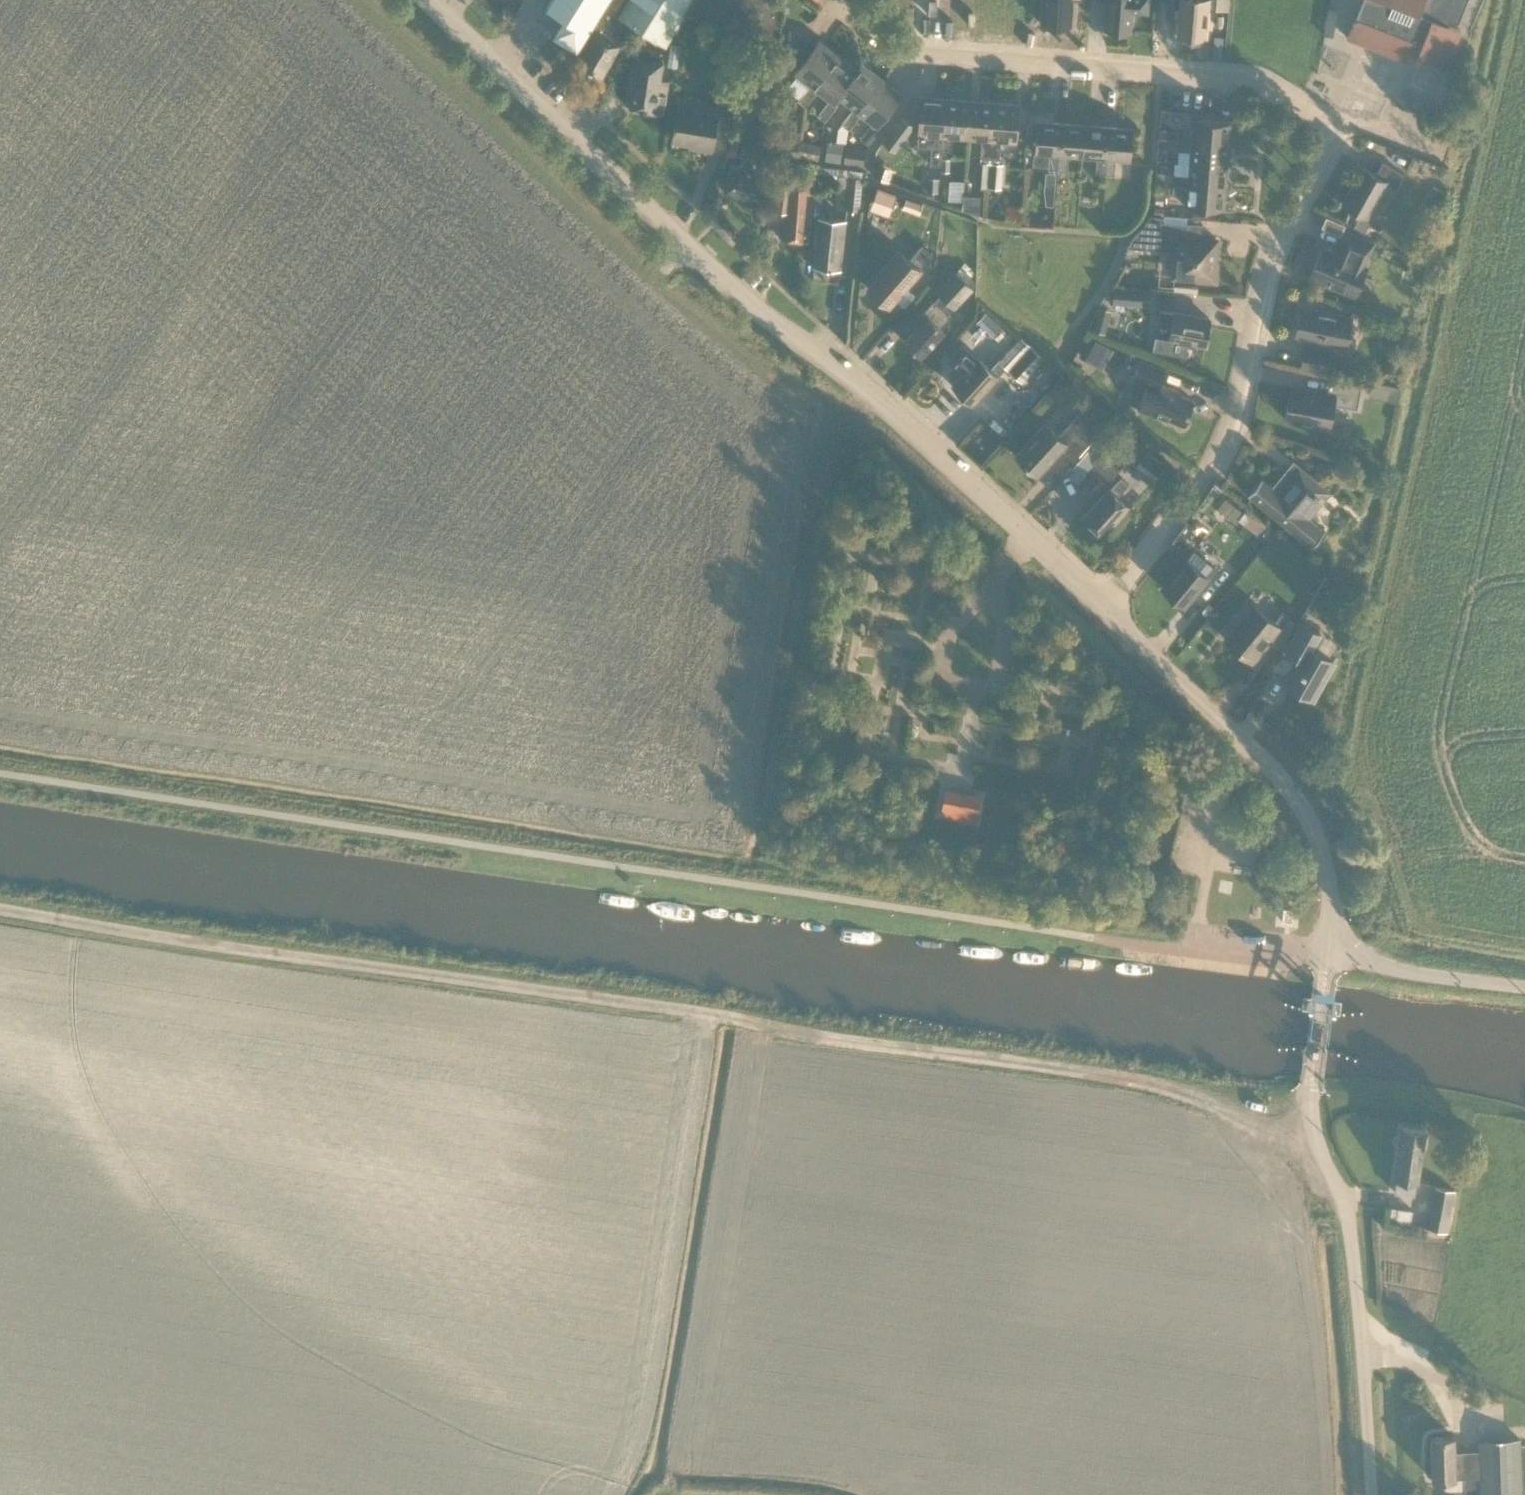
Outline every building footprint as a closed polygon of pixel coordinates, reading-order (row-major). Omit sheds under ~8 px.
[(548,6),(566,18),(555,35),(585,33),(592,37),(576,63),(601,78),(635,24),(666,43),(686,10),(693,0),(552,0),(548,6)] [(686,10),(743,46),(752,31),(776,45),(782,3),(777,0),(693,0),(686,10)] [(976,0),(988,1),(987,18),(1011,20),(1012,3),(1014,3),(1015,0),(976,0)] [(1041,22),(1070,24),(1072,0),(1043,0),(1041,22)] [(1105,27),(1131,29),(1132,10),(1148,11),(1149,0),(1107,0),(1105,27)] [(1217,0),(1168,0),(1167,16),(1181,17),(1179,33),(1208,36),(1210,8),(1216,8),(1217,0)] [(1356,16),(1356,15),(1347,36),(1403,58),(1406,52),(1446,68),(1461,29),(1449,24),(1451,18),(1458,21),(1466,0),(1363,0),(1356,16)] [(790,56),(800,64),(815,45),(805,37),(790,56)] [(806,105),(818,89),(815,86),(839,54),(820,39),(815,45),(800,64),(795,71),(811,83),(799,99),(806,105)] [(729,40),(720,79),(739,83),(746,49),(729,40)] [(655,110),(656,109),(664,111),(666,93),(667,93),(669,79),(661,78),(663,60),(658,59),(660,50),(642,47),(640,56),(638,56),(630,106),(655,110)] [(838,94),(858,69),(839,54),(815,86),(818,89),(830,98),(818,114),(825,119),(838,103),(834,101),(839,95),(838,94)] [(849,128),(862,112),(858,109),(882,78),(863,62),(858,69),(838,94),(839,95),(854,106),(842,122),(849,128)] [(1449,80),(1459,84),(1463,74),(1453,70),(1449,80)] [(758,73),(751,72),(749,82),(756,84),(758,73)] [(882,78),(858,109),(862,112),(873,121),(861,137),(868,143),(881,127),(877,124),(902,93),(882,78)] [(946,96),(921,95),(918,144),(932,145),(931,162),(941,163),(942,153),(946,96)] [(970,99),(946,96),(942,153),(951,154),(952,135),(967,137),(970,99)] [(989,157),(990,157),(995,100),(970,99),(967,137),(982,138),(981,156),(989,157)] [(719,100),(717,114),(678,107),(673,139),(699,144),(698,146),(712,149),(715,130),(728,132),(733,102),(719,100)] [(1019,102),(995,100),(990,157),(991,157),(998,157),(1000,157),(1001,139),(1016,141),(1019,102)] [(914,125),(901,115),(882,141),(895,150),(914,125)] [(1177,129),(1177,139),(1229,143),(1231,121),(1193,118),(1192,130),(1177,129)] [(1049,168),(1058,169),(1062,122),(1038,120),(1035,151),(1034,151),(1034,163),(1049,164),(1049,168)] [(1085,123),(1062,122),(1058,169),(1068,170),(1069,154),(1083,155),(1085,123)] [(1096,172),(1105,173),(1109,125),(1085,123),(1083,155),(1097,156),(1096,172)] [(1177,129),(1178,125),(1160,123),(1159,138),(1166,138),(1177,139),(1177,129)] [(1109,125),(1105,173),(1115,174),(1116,158),(1131,159),(1133,127),(1109,125)] [(769,141),(745,136),(740,155),(743,156),(741,164),(732,162),(725,191),(759,198),(765,170),(769,141)] [(1176,149),(1177,139),(1166,138),(1165,148),(1176,149)] [(797,155),(799,141),(785,139),(783,153),(797,155)] [(1227,165),(1229,143),(1177,139),(1176,149),(1191,150),(1190,162),(1227,165)] [(829,140),(826,158),(842,160),(845,142),(829,140)] [(809,144),(806,155),(818,158),(821,146),(809,144)] [(863,163),(865,150),(847,147),(845,161),(863,163)] [(989,157),(981,156),(980,162),(977,161),(975,185),(987,186),(989,157)] [(1003,163),(999,163),(1000,157),(998,157),(991,157),(989,186),(1001,187),(1003,163)] [(941,170),(949,170),(950,159),(942,158),(941,170)] [(1174,172),(1173,182),(1226,186),(1227,165),(1190,162),(1175,160),(1174,172)] [(1343,202),(1367,215),(1386,181),(1396,186),(1403,173),(1382,161),(1376,173),(1364,167),(1343,202)] [(1046,170),(1045,186),(1055,187),(1056,171),(1046,170)] [(849,186),(847,207),(859,209),(862,176),(838,173),(836,185),(849,186)] [(937,191),(938,177),(928,176),(927,190),(937,191)] [(953,177),(951,196),(962,197),(964,178),(953,177)] [(1226,186),(1173,182),(1156,181),(1155,189),(1172,190),(1172,192),(1187,193),(1186,205),(1224,208),(1226,186)] [(812,187),(799,185),(778,183),(775,208),(786,210),(784,220),(782,238),(809,240),(812,187)] [(870,207),(889,215),(898,193),(878,186),(870,207)] [(907,196),(903,207),(920,213),(923,202),(907,196)] [(1174,275),(1198,277),(1198,279),(1216,281),(1218,263),(1215,262),(1217,238),(1186,236),(1187,222),(1163,220),(1163,215),(1150,214),(1143,225),(1133,234),(1127,245),(1176,249),(1174,275)] [(813,265),(841,268),(846,218),(818,215),(813,265)] [(1365,232),(1369,225),(1359,219),(1355,226),(1365,232)] [(1310,275),(1354,294),(1367,265),(1364,264),(1373,242),(1348,231),(1338,253),(1323,246),(1310,275)] [(909,258),(898,249),(877,274),(878,275),(868,287),(889,305),(935,253),(922,243),(909,258)] [(915,328),(905,339),(921,354),(944,330),(938,324),(973,287),(955,271),(937,290),(940,293),(934,301),(933,300),(924,311),(923,310),(910,323),(915,328)] [(1113,303),(1149,306),(1151,288),(1114,285),(1113,303)] [(1305,345),(1301,365),(1333,371),(1336,351),(1332,351),(1334,343),(1346,345),(1352,315),(1301,305),(1295,335),(1309,338),(1307,346),(1305,345)] [(1161,308),(1159,319),(1172,321),(1170,337),(1205,343),(1210,317),(1175,311),(1174,311),(1161,308)] [(988,310),(980,320),(996,335),(1005,325),(988,310)] [(1108,321),(1096,317),(1092,329),(1105,333),(1108,321)] [(1102,367),(1113,348),(1089,335),(1078,354),(1102,367)] [(962,343),(948,358),(963,372),(952,384),(973,403),(998,375),(998,374),(1006,366),(1022,380),(1043,356),(1021,336),(1001,358),(1000,357),(990,367),(978,356),(977,357),(962,343)] [(1148,382),(1138,406),(1167,418),(1168,416),(1183,422),(1193,399),(1178,392),(1179,390),(1161,382),(1166,368),(1141,358),(1133,376),(1148,382)] [(1291,386),(1285,418),(1329,426),(1333,403),(1357,407),(1361,385),(1330,379),(1328,393),(1291,386)] [(1372,380),(1370,394),(1384,396),(1386,383),(1372,380)] [(1045,422),(1016,454),(1038,474),(1063,447),(1075,458),(1106,424),(1086,405),(1058,434),(1045,422)] [(1091,462),(1110,479),(1128,459),(1108,442),(1091,462)] [(1159,475),(1167,465),(1147,450),(1139,461),(1159,475)] [(1331,490),(1294,460),(1272,486),(1263,477),(1262,476),(1248,493),(1311,546),(1325,529),(1324,528),(1309,516),(1331,490)] [(1329,478),(1353,487),(1359,470),(1336,461),(1329,478)] [(1121,475),(1084,516),(1103,534),(1129,505),(1118,495),(1129,482),(1121,475)] [(1237,522),(1244,512),(1225,497),(1217,507),(1237,522)] [(1257,533),(1266,522),(1250,509),(1241,520),(1257,533)] [(1195,547),(1162,586),(1184,604),(1207,576),(1199,569),(1208,558),(1195,547)] [(1245,619),(1228,640),(1252,660),(1273,635),(1283,643),(1295,622),(1289,617),(1282,611),(1274,621),(1252,603),(1242,616),(1245,619)] [(1296,656),(1294,660),(1293,668),(1285,682),(1313,697),(1333,660),(1313,649),(1321,634),(1301,623),(1286,651),(1296,656)] [(947,793),(944,812),(975,818),(979,798),(947,793)] [(1294,908),(1284,907),(1282,920),(1292,921),(1294,908)] [(1371,1098),(1385,1100),(1387,1086),(1373,1084),(1371,1098)] [(1418,1179),(1425,1128),(1403,1125),(1396,1177),(1397,1177),(1395,1191),(1415,1193),(1417,1179),(1418,1179)] [(1435,1185),(1427,1227),(1448,1231),(1456,1189),(1435,1185)] [(1413,1220),(1413,1205),(1390,1205),(1390,1220),(1413,1220)] [(1432,1477),(1479,1476),(1480,1494),(1522,1494),(1520,1438),(1478,1439),(1478,1450),(1455,1451),(1454,1435),(1431,1436),(1432,1477)]
